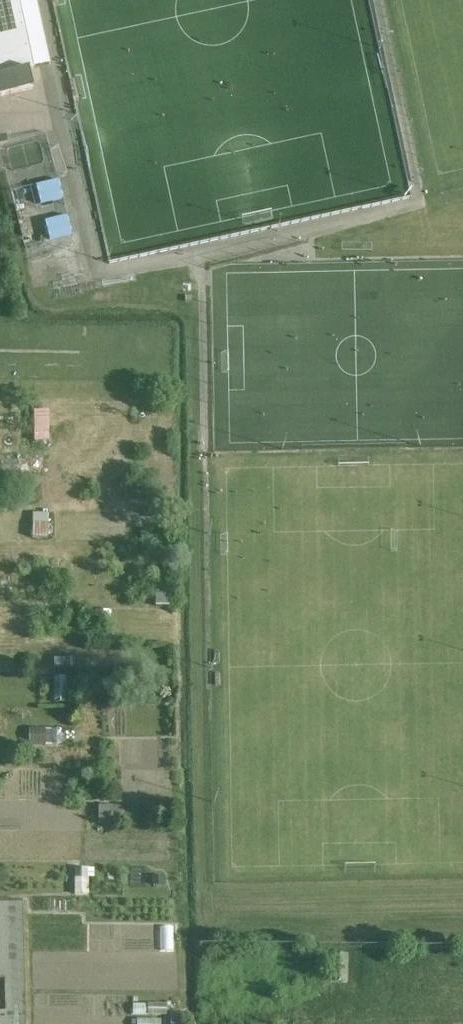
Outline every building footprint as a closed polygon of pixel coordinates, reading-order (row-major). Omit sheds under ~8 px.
[(33,90),(28,71),(33,70),(17,0),(0,0),(0,97),(33,90)] [(49,409),(34,410),(35,441),(50,440),(49,409)]
